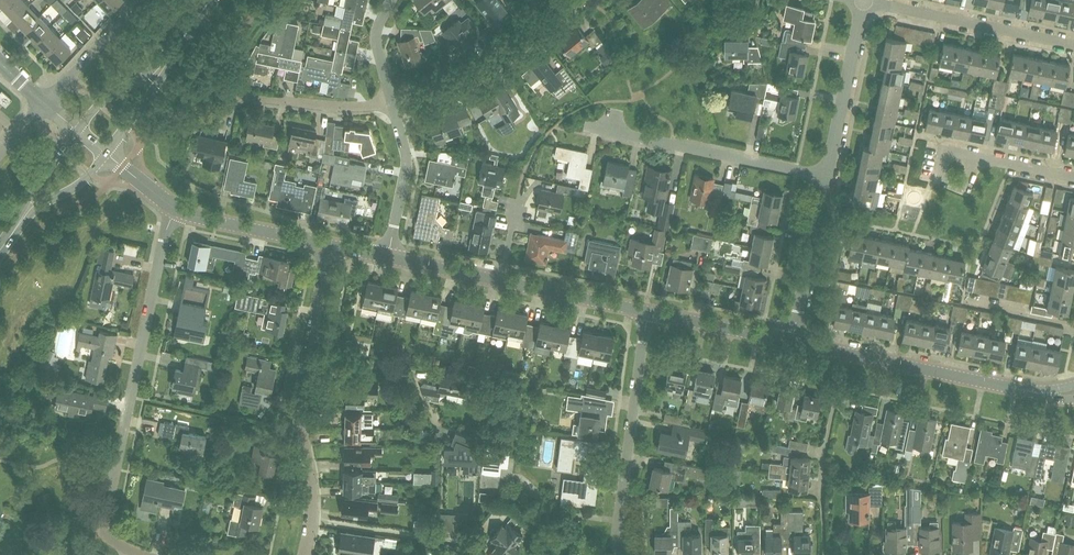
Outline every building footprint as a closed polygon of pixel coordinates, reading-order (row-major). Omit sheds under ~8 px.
[(5,8),(15,19),(30,5),(25,0),(13,0),(5,8)] [(110,11),(121,0),(99,0),(110,11)] [(366,11),(368,0),(346,0),(345,6),(355,8),(366,11)] [(425,12),(432,5),(436,10),(449,0),(415,0),(425,12)] [(476,2),(492,22),(490,23),(495,28),(504,21),(500,16),(508,10),(500,0),(478,0),(476,2)] [(671,5),(667,0),(649,0),(648,1),(647,0),(636,0),(629,6),(645,26),(671,5)] [(1002,6),(1016,9),(1018,0),(1003,0),(1002,6)] [(1046,0),(1031,0),(1029,12),(1043,15),(1046,0)] [(1061,0),(1046,0),(1043,15),(1057,18),(1061,0)] [(1057,18),(1072,21),(1073,15),(1073,16),(1073,0),(1061,0),(1057,18)] [(66,10),(67,9),(68,8),(62,3),(61,1),(61,2),(57,5),(56,6),(63,13),(66,10)] [(78,14),(83,8),(77,1),(71,7),(78,13),(78,14)] [(794,43),(795,35),(811,38),(815,20),(808,18),(810,11),(793,7),(794,5),(787,4),(784,18),(795,20),(794,29),(788,28),(786,28),(785,30),(784,31),(782,40),(794,43)] [(30,5),(15,19),(26,29),(40,15),(30,5)] [(355,8),(345,6),(343,17),(326,13),(325,19),(324,24),(351,30),(353,22),(363,24),(364,17),(354,15),(355,8)] [(40,15),(26,29),(36,40),(50,26),(40,15)] [(448,37),(441,42),(449,52),(456,47),(459,51),(472,41),(466,34),(475,26),(468,17),(462,23),(459,20),(444,32),(448,37)] [(283,43),(294,45),(298,24),(287,22),(286,26),(280,25),(274,33),(271,44),(260,42),(254,72),(255,72),(257,61),(263,63),(261,73),(268,74),(270,64),(278,66),(283,43)] [(321,27),(321,25),(314,23),(313,27),(313,31),(320,32),(321,27)] [(349,38),(351,30),(324,24),(321,35),(338,38),(336,49),(347,51),(348,45),(358,47),(360,40),(349,38)] [(896,24),(894,37),(900,39),(903,25),(896,24)] [(903,25),(900,39),(906,40),(907,40),(910,27),(903,25)] [(50,26),(36,40),(46,51),(61,37),(50,26)] [(588,40),(577,26),(559,41),(572,58),(573,57),(570,55),(588,40)] [(436,39),(432,29),(402,27),(401,40),(398,41),(406,64),(422,59),(414,36),(418,35),(420,40),(423,39),(425,43),(436,39)] [(910,27),(907,40),(913,41),(916,28),(910,27)] [(916,28),(913,41),(920,43),(922,29),(916,28)] [(90,35),(84,29),(78,35),(84,42),(90,35)] [(602,41),(594,29),(587,35),(596,46),(602,41)] [(922,29),(920,43),(926,44),(929,31),(922,29)] [(929,31),(926,44),(933,45),(936,32),(929,31)] [(900,39),(894,37),(886,36),(884,50),(903,54),(906,40),(900,39)] [(61,37),(46,51),(57,62),(72,48),(61,37)] [(770,38),(762,37),(760,43),(769,45),(770,38)] [(762,62),(758,46),(749,46),(749,39),(725,39),(725,56),(744,56),(744,62),(762,62)] [(794,43),(782,40),(779,55),(789,57),(787,69),(804,73),(808,53),(796,51),(797,43),(794,43)] [(954,66),(958,45),(944,42),(939,63),(954,66)] [(291,57),(294,45),(283,43),(278,66),(286,67),(284,78),(291,79),(293,69),(299,70),(297,81),(298,81),(299,75),(301,64),(302,60),(291,57)] [(968,69),(972,48),(958,45),(954,66),(968,69)] [(982,72),(986,51),(972,48),(968,69),(982,72)] [(345,58),(347,51),(336,49),(334,60),(307,54),(305,65),(342,73),(344,65),(354,67),(355,60),(345,58)] [(900,68),(901,68),(903,54),(884,50),(881,64),(886,65),(900,68)] [(986,51),(982,72),(996,75),(1000,54),(986,51)] [(612,61),(606,52),(603,55),(600,56),(601,57),(605,65),(612,61)] [(917,53),(916,60),(922,62),(924,55),(917,53)] [(1023,77),(1028,56),(1013,53),(1009,74),(1023,77)] [(559,96),(566,90),(576,82),(563,66),(555,73),(541,55),(530,64),(531,66),(522,73),(531,85),(540,77),(551,90),(553,88),(559,96)] [(924,55),(922,62),(929,63),(931,56),(924,55)] [(1037,80),(1042,59),(1028,56),(1023,77),(1037,80)] [(1051,83),(1056,62),(1042,59),(1037,80),(1051,83)] [(1056,62),(1051,83),(1066,86),(1070,65),(1056,62)] [(342,73),(305,65),(301,64),(299,75),(329,81),(327,92),(337,95),(339,88),(349,90),(351,83),(340,81),(342,73)] [(901,68),(900,68),(886,65),(883,78),(903,83),(906,69),(901,68)] [(939,67),(932,66),(929,79),(936,81),(939,67)] [(963,72),(962,79),(969,81),(970,74),(963,72)] [(900,96),(903,83),(883,78),(880,92),(900,96)] [(995,78),(992,92),(999,93),(1001,80),(995,78)] [(1001,80),(999,93),(1005,95),(1008,81),(1001,80)] [(911,81),(910,88),(916,89),(918,82),(911,81)] [(763,102),(764,102),(768,82),(750,82),(748,92),(731,89),(729,102),(738,104),(736,116),(752,120),(757,95),(764,97),(763,102)] [(763,104),(779,107),(778,112),(795,116),(799,96),(787,94),(788,86),(768,82),(764,102),(763,104)] [(918,82),(916,89),(924,91),(925,83),(918,82)] [(1033,83),(1032,90),(1038,91),(1040,84),(1033,83)] [(480,103),(488,116),(499,109),(506,121),(519,113),(502,85),(489,93),(491,96),(480,103)] [(0,93),(0,100),(6,106),(12,99),(2,90),(0,93)] [(1038,91),(1032,90),(1030,97),(1037,98),(1038,91)] [(1064,90),(1061,103),(1068,104),(1071,91),(1064,90)] [(897,110),(900,96),(880,92),(877,106),(897,110)] [(992,92),(989,105),(996,107),(999,93),(992,92)] [(999,93),(996,107),(1002,108),(1005,95),(999,93)] [(894,123),(897,110),(877,106),(875,119),(894,123)] [(940,130),(945,109),(930,106),(926,127),(940,130)] [(448,143),(446,137),(461,131),(459,125),(471,121),(466,107),(448,113),(449,116),(431,122),(439,146),(448,143)] [(1061,107),(1058,120),(1065,122),(1068,108),(1061,107)] [(906,108),(904,115),(911,116),(912,109),(906,108)] [(1065,122),(1071,123),(1073,111),(1073,109),(1068,108),(1065,122)] [(912,109),(911,116),(918,118),(919,111),(912,109)] [(954,133),(959,112),(945,109),(940,130),(954,133)] [(968,136),(973,115),(959,112),(954,133),(968,136)] [(973,115),(968,136),(983,139),(987,118),(973,115)] [(1010,141),(1014,121),(1000,118),(996,137),(1010,141)] [(891,137),(894,123),(875,119),(872,133),(891,137)] [(278,148),(280,136),(273,134),(274,126),(250,120),(245,144),(247,137),(264,141),(263,145),(278,148)] [(1024,143),(1028,123),(1014,121),(1010,141),(1024,143)] [(759,123),(756,138),(763,139),(766,124),(759,123)] [(1038,146),(1042,126),(1028,123),(1024,143),(1038,146)] [(370,130),(363,130),(364,127),(335,124),(334,134),(326,133),(324,152),(329,153),(334,154),(335,147),(349,149),(350,140),(361,142),(361,148),(363,154),(376,149),(370,130)] [(315,137),(316,130),(293,126),(290,144),(311,149),(310,155),(318,157),(322,138),(315,137)] [(1042,126),(1038,146),(1053,149),(1057,129),(1042,126)] [(1069,132),(1065,152),(1073,154),(1073,133),(1069,132)] [(889,151),(891,137),(872,133),(869,146),(883,149),(883,150),(889,151)] [(198,135),(195,154),(205,156),(204,165),(219,168),(221,159),(222,160),(226,141),(198,135)] [(907,137),(905,143),(912,145),(914,138),(907,137)] [(869,146),(864,145),(861,159),(881,163),(883,150),(883,149),(869,146)] [(588,189),(593,168),(584,166),(587,152),(557,146),(555,156),(571,159),(567,175),(581,177),(579,187),(581,187),(588,189)] [(470,152),(468,152),(451,151),(448,162),(430,158),(425,180),(453,186),(454,180),(455,180),(456,178),(455,178),(456,174),(465,176),(470,152)] [(336,154),(334,154),(329,153),(327,162),(334,163),(330,181),(351,185),(353,176),(364,178),(366,166),(350,163),(349,164),(335,161),(336,154)] [(254,196),(257,182),(244,179),(248,161),(231,157),(227,177),(233,178),(230,191),(254,196)] [(635,180),(627,178),(629,164),(608,159),(603,183),(624,188),(622,194),(632,196),(635,180)] [(878,177),(881,163),(861,159),(858,172),(878,177)] [(505,167),(483,163),(479,181),(485,183),(483,193),(486,194),(493,195),(495,185),(501,186),(505,167)] [(901,164),(899,171),(906,172),(908,165),(901,164)] [(643,195),(651,197),(652,193),(658,194),(657,200),(654,200),(652,210),(662,212),(671,170),(649,166),(643,195)] [(875,190),(878,177),(858,172),(855,186),(875,190)] [(710,214),(717,215),(721,196),(711,194),(714,178),(696,174),(691,198),(713,202),(710,214)] [(312,209),(313,202),(317,186),(305,183),(305,186),(295,184),(296,181),(283,179),(277,204),(298,209),(298,206),(312,209)] [(736,191),(731,190),(733,182),(725,180),(722,194),(735,197),(736,191)] [(574,192),(575,186),(558,183),(556,192),(542,189),(538,207),(560,212),(564,191),(574,193),(574,192)] [(344,203),(323,199),(326,186),(317,184),(317,186),(313,202),(321,204),(319,216),(347,222),(349,213),(355,214),(358,200),(345,198),(344,203)] [(1009,199),(1028,206),(1033,193),(1014,185),(1009,199)] [(1053,187),(1046,185),(1044,199),(1051,200),(1053,187)] [(872,204),(875,190),(855,186),(852,200),(872,204)] [(1057,188),(1054,201),(1061,202),(1064,189),(1057,188)] [(752,195),(751,201),(756,202),(780,207),(783,193),(764,189),(762,197),(752,195)] [(889,189),(887,196),(894,198),(895,191),(889,189)] [(895,191),(894,198),(900,199),(902,192),(895,191)] [(436,218),(433,217),(434,214),(437,214),(440,196),(422,193),(417,220),(418,221),(417,226),(415,226),(413,236),(438,241),(440,234),(444,235),(443,239),(452,241),(454,228),(442,226),(442,225),(436,218)] [(486,194),(483,205),(497,208),(498,200),(492,199),(493,195),(486,194)] [(1023,220),(1028,206),(1009,199),(1004,212),(1023,220)] [(471,209),(472,210),(473,203),(460,200),(459,207),(463,208),(471,209)] [(780,207),(756,202),(751,201),(747,222),(751,223),(768,227),(770,219),(777,221),(780,207)] [(471,209),(463,208),(461,216),(469,218),(471,209)] [(495,214),(486,212),(477,210),(469,247),(488,251),(495,214)] [(1067,211),(1064,225),(1073,227),(1073,213),(1067,211)] [(1017,233),(1023,220),(1004,212),(998,225),(1017,233)] [(672,216),(662,214),(659,226),(670,228),(672,216)] [(1051,215),(1050,222),(1056,223),(1058,217),(1051,215)] [(1050,222),(1048,229),(1055,230),(1056,223),(1050,222)] [(767,234),(768,227),(751,223),(750,231),(755,232),(752,246),(771,250),(774,236),(767,234)] [(1012,246),(1017,233),(998,225),(993,239),(1012,246)] [(1064,225),(1062,239),(1073,242),(1073,227),(1064,225)] [(575,252),(578,240),(580,232),(567,229),(565,240),(531,232),(528,243),(531,244),(530,249),(528,249),(526,258),(546,262),(546,260),(548,260),(548,257),(547,257),(549,247),(565,251),(565,250),(575,252)] [(629,253),(635,254),(633,262),(650,265),(653,249),(662,251),(666,231),(656,229),(653,242),(633,238),(629,253)] [(863,257),(867,236),(853,233),(848,254),(863,257)] [(710,250),(711,247),(713,237),(695,234),(692,247),(710,250)] [(877,260),(881,239),(867,236),(863,257),(877,260)] [(616,273),(621,245),(589,239),(585,260),(590,261),(589,267),(594,268),(593,273),(607,276),(608,271),(616,273)] [(891,263),(895,242),(881,239),(877,260),(891,263)] [(1007,259),(1012,246),(993,239),(988,252),(1007,259)] [(1062,239),(1059,254),(1073,257),(1073,242),(1062,239)] [(192,247),(189,263),(205,266),(207,257),(211,258),(212,254),(236,259),(238,259),(236,265),(235,265),(233,272),(242,274),(243,270),(246,256),(247,252),(223,247),(214,245),(214,246),(210,245),(194,241),(192,247)] [(908,248),(909,248),(909,245),(895,242),(891,263),(904,266),(905,266),(908,248)] [(768,264),(771,250),(752,246),(749,260),(744,259),(742,266),(759,270),(761,262),(768,264)] [(923,251),(909,248),(908,248),(905,266),(904,266),(904,269),(918,272),(923,251)] [(92,296),(109,300),(111,289),(109,289),(110,280),(132,285),(134,275),(110,270),(114,252),(101,249),(98,261),(104,262),(102,271),(98,270),(92,296)] [(1040,249),(1039,256),(1052,259),(1054,252),(1040,249)] [(932,275),(937,254),(923,251),(918,272),(932,275)] [(1001,273),(1007,259),(988,252),(983,266),(1001,273)] [(946,278),(950,257),(937,254),(932,275),(946,278)] [(246,256),(243,270),(251,272),(256,273),(256,270),(262,271),(281,275),(279,283),(291,285),(295,269),(288,267),(289,261),(264,256),(263,260),(246,256)] [(1039,256),(1038,259),(1038,263),(1051,266),(1052,259),(1039,256)] [(950,257),(946,278),(961,281),(965,260),(950,257)] [(693,268),(692,268),(693,262),(674,258),(673,264),(672,264),(667,284),(689,289),(693,268)] [(740,273),(742,266),(726,263),(725,270),(740,273)] [(1073,284),(1073,269),(1056,265),(1053,280),(1073,284)] [(871,269),(870,276),(877,278),(878,271),(871,269)] [(838,270),(837,277),(850,279),(852,272),(838,270)] [(1026,272),(1024,279),(1034,281),(1035,274),(1026,272)] [(743,287),(762,291),(765,278),(746,274),(743,287)] [(174,334),(188,337),(203,340),(207,321),(203,320),(209,288),(192,285),(194,277),(187,275),(174,334)] [(899,275),(898,282),(905,284),(906,277),(899,275)] [(973,290),(976,277),(969,275),(966,289),(973,290)] [(870,276),(868,283),(875,284),(877,278),(870,276)] [(979,292),(982,278),(976,277),(973,290),(979,292)] [(1038,277),(1037,284),(1044,285),(1045,278),(1038,277)] [(985,293),(988,279),(982,278),(979,292),(985,293)] [(718,292),(720,283),(704,279),(701,294),(710,296),(711,291),(718,292)] [(992,294),(995,281),(988,279),(985,293),(992,294)] [(378,308),(383,284),(368,280),(367,284),(363,283),(361,289),(366,290),(362,307),(378,310),(378,308)] [(835,286),(834,287),(848,290),(850,283),(836,280),(835,286)] [(1071,298),(1073,284),(1053,280),(1050,294),(1071,298)] [(927,281),(926,288),(933,290),(934,282),(927,281)] [(998,296),(1001,282),(995,281),(992,294),(998,296)] [(1004,297),(1007,283),(1001,282),(998,296),(1004,297)] [(1010,298),(1013,285),(1007,283),(1004,297),(1010,298)] [(399,315),(403,295),(397,294),(398,287),(383,284),(378,308),(378,310),(392,313),(399,315)] [(871,287),(857,284),(855,293),(869,296),(871,287)] [(1017,300),(1020,286),(1013,285),(1010,298),(1017,300)] [(1023,301),(1026,287),(1020,286),(1017,300),(1023,301)] [(760,305),(762,291),(743,287),(740,301),(760,305)] [(834,287),(832,298),(846,301),(848,290),(834,287)] [(1023,301),(1029,302),(1032,289),(1026,287),(1023,301)] [(926,288),(925,295),(931,296),(933,290),(926,288)] [(421,317),(426,293),(411,290),(409,297),(403,295),(399,315),(406,316),(407,314),(421,317)] [(238,294),(236,304),(250,307),(250,310),(266,313),(263,328),(268,329),(283,332),(288,309),(282,308),(284,301),(274,299),(253,295),(246,294),(238,292),(238,294)] [(440,334),(446,305),(440,303),(441,296),(426,293),(421,317),(428,318),(427,321),(435,322),(433,332),(440,334)] [(899,293),(896,306),(903,308),(906,294),(899,293)] [(906,294),(903,308),(910,309),(912,295),(906,294)] [(1068,313),(1071,298),(1050,294),(1047,308),(1068,313)] [(464,331),(470,302),(454,299),(453,306),(446,305),(440,334),(449,336),(454,329),(464,331)] [(486,333),(490,314),(483,312),(485,305),(470,302),(464,331),(470,332),(473,330),(479,332),(486,333)] [(848,327),(852,307),(838,304),(833,324),(848,327)] [(954,304),(951,318),(957,320),(960,306),(954,304)] [(1031,311),(1044,314),(1046,307),(1032,305),(1031,311)] [(960,306),(957,320),(965,321),(968,307),(960,306)] [(862,330),(866,310),(852,307),(848,327),(862,330)] [(496,315),(490,314),(486,333),(507,338),(508,335),(508,332),(509,332),(513,311),(498,308),(496,315)] [(876,333),(880,313),(866,310),(862,330),(876,333)] [(528,346),(533,324),(526,323),(528,314),(513,311),(509,332),(508,332),(508,335),(507,338),(522,341),(521,345),(528,346)] [(880,313),(876,333),(890,336),(895,316),(880,313)] [(1009,316),(1006,329),(1013,331),(1016,317),(1009,316)] [(1016,317),(1013,331),(1020,332),(1023,319),(1016,317)] [(917,341),(921,321),(907,318),(903,338),(917,341)] [(551,345),(555,324),(540,321),(539,326),(533,324),(528,346),(535,348),(536,342),(551,345)] [(931,344),(935,324),(921,321),(917,341),(931,344)] [(571,355),(575,336),(569,335),(571,327),(555,324),(551,345),(566,348),(564,354),(571,355)] [(935,324),(931,344),(946,347),(950,327),(935,324)] [(1050,324),(1049,330),(1049,331),(1063,334),(1064,327),(1050,324)] [(594,354),(599,333),(583,330),(582,337),(575,336),(571,355),(578,357),(580,351),(594,354)] [(972,353),(977,333),(962,330),(958,350),(972,353)] [(86,379),(103,382),(108,359),(106,358),(107,355),(112,356),(115,344),(114,344),(116,335),(117,335),(117,334),(100,331),(99,336),(80,332),(76,352),(80,353),(81,344),(97,348),(94,361),(90,360),(86,379)] [(369,353),(371,342),(372,336),(353,332),(350,350),(369,353)] [(599,333),(594,354),(609,357),(614,337),(599,333)] [(986,356),(991,336),(977,333),(972,353),(986,356)] [(991,336),(986,356),(1001,359),(1005,339),(991,336)] [(1028,364),(1032,344),(1017,341),(1013,361),(1028,364)] [(1042,367),(1046,347),(1032,344),(1028,364),(1042,367)] [(1056,370),(1060,350),(1046,347),(1042,367),(1056,370)] [(48,348),(39,370),(51,375),(55,365),(58,356),(56,356),(54,355),(56,351),(48,348)] [(193,388),(198,365),(206,367),(208,360),(187,356),(184,370),(176,369),(173,384),(178,385),(177,391),(190,393),(191,388),(193,388)] [(242,390),(240,397),(239,403),(259,407),(261,401),(263,389),(270,391),(275,369),(269,367),(270,361),(249,356),(247,367),(260,370),(255,392),(242,390)] [(687,370),(670,366),(664,391),(672,392),(674,385),(683,387),(687,370)] [(690,410),(691,404),(695,405),(698,390),(702,391),(703,388),(711,390),(714,373),(698,369),(694,389),(689,388),(686,402),(684,409),(690,410)] [(469,388),(460,386),(462,378),(441,374),(439,385),(425,382),(421,386),(426,400),(438,402),(440,394),(444,395),(445,393),(467,397),(469,388)] [(721,396),(715,395),(713,408),(722,410),(724,402),(729,403),(730,398),(737,400),(738,396),(738,394),(741,378),(725,375),(721,396)] [(476,384),(485,386),(486,382),(486,380),(477,378),(476,384)] [(347,404),(364,405),(365,396),(375,396),(375,394),(378,394),(378,381),(363,380),(363,389),(357,388),(357,390),(347,390),(347,396),(345,397),(345,402),(347,403),(347,404)] [(753,380),(749,398),(756,399),(755,402),(756,404),(757,406),(759,408),(761,410),(764,410),(766,401),(765,400),(768,384),(753,380)] [(55,407),(90,415),(92,407),(105,410),(109,395),(95,392),(94,396),(68,390),(68,389),(52,385),(51,392),(58,393),(55,407)] [(588,386),(586,394),(582,393),(581,396),(568,394),(566,408),(582,410),(581,414),(584,415),(581,434),(598,437),(599,429),(606,430),(610,399),(605,398),(606,390),(588,386)] [(794,420),(795,417),(797,408),(791,407),(795,389),(780,386),(778,396),(780,396),(778,405),(788,407),(785,418),(794,420)] [(797,408),(795,417),(807,420),(808,412),(817,414),(821,397),(805,393),(802,406),(798,404),(797,408)] [(750,403),(742,401),(737,425),(744,427),(750,403)] [(874,436),(869,435),(873,414),(877,414),(878,407),(863,403),(861,410),(856,409),(851,435),(849,434),(846,448),(847,448),(848,450),(849,452),(852,453),(854,452),(855,450),(857,450),(858,443),(872,446),(873,442),(874,436)] [(877,426),(874,436),(873,442),(880,444),(882,439),(897,442),(895,448),(903,449),(909,421),(903,419),(904,412),(887,408),(883,427),(877,426)] [(40,414),(32,411),(29,417),(37,421),(40,414)] [(345,419),(345,427),(373,427),(373,413),(361,413),(346,412),(346,419),(345,419)] [(681,424),(683,416),(665,413),(664,420),(681,424)] [(936,419),(920,415),(916,434),(909,432),(905,449),(913,451),(914,446),(930,449),(936,419)] [(160,421),(158,434),(161,435),(174,437),(176,430),(177,424),(164,422),(160,421)] [(966,482),(972,450),(966,449),(971,426),(952,422),(949,437),(946,436),(943,454),(958,457),(956,469),(954,469),(952,479),(966,482)] [(705,431),(690,428),(674,425),(672,433),(662,431),(658,448),(685,453),(688,437),(704,440),(705,431)] [(345,427),(345,434),(346,434),(346,441),(378,441),(375,435),(374,435),(374,427),(373,427),(345,427)] [(1004,462),(1008,442),(1002,440),(1003,435),(988,432),(988,430),(982,428),(975,460),(984,462),(986,453),(998,456),(997,460),(1004,462)] [(472,438),(473,436),(457,429),(457,431),(453,441),(456,442),(455,447),(446,447),(445,458),(470,459),(469,472),(477,472),(480,472),(484,440),(472,439),(472,438)] [(429,445),(435,445),(431,430),(422,430),(422,436),(429,436),(429,445)] [(181,459),(194,462),(197,449),(203,450),(206,436),(183,431),(180,445),(184,446),(181,459)] [(590,474),(595,441),(561,436),(557,468),(572,470),(573,456),(587,458),(584,481),(572,479),(571,486),(564,485),(562,503),(586,506),(586,503),(595,504),(599,475),(590,474)] [(1035,475),(1038,459),(1031,458),(1035,439),(1018,436),(1012,462),(1029,465),(1028,473),(1035,475)] [(789,446),(792,447),(807,450),(808,443),(790,439),(789,446)] [(1070,447),(1048,442),(1047,450),(1040,448),(1035,475),(1041,476),(1045,456),(1056,458),(1053,470),(1051,478),(1063,481),(1070,447)] [(792,447),(789,446),(774,443),(772,450),(790,454),(792,447)] [(257,481),(271,484),(278,454),(264,451),(265,446),(255,444),(252,459),(261,461),(257,481)] [(483,463),(481,473),(500,475),(502,458),(509,458),(510,448),(485,445),(483,463)] [(381,447),(374,447),(359,446),(359,448),(346,448),(345,454),(344,454),(344,460),(345,460),(345,462),(368,463),(368,455),(374,455),(374,452),(381,452),(381,447)] [(792,456),(784,455),(783,464),(770,462),(769,469),(808,473),(810,458),(792,456)] [(715,470),(688,465),(665,460),(663,469),(654,467),(651,484),(667,488),(669,478),(685,481),(686,474),(713,480),(715,470)] [(440,470),(432,469),(432,473),(432,476),(432,484),(435,484),(440,484),(440,470)] [(807,489),(808,473),(769,469),(769,476),(790,479),(789,487),(807,489)] [(344,472),(343,480),(376,481),(376,471),(362,471),(362,470),(345,470),(345,472),(344,472)] [(144,509),(156,512),(158,503),(174,506),(174,503),(182,505),(185,488),(163,484),(164,481),(147,477),(144,494),(147,494),(144,509)] [(205,482),(195,480),(194,488),(203,490),(205,482)] [(343,480),(343,488),(344,488),(344,490),(361,491),(361,492),(365,493),(365,491),(376,491),(376,481),(343,480)] [(882,501),(882,486),(869,486),(869,493),(847,493),(847,511),(850,511),(850,520),(869,520),(869,501),(882,501)] [(913,544),(913,487),(907,486),(907,504),(905,504),(905,527),(896,527),(896,521),(888,521),(888,527),(888,548),(905,548),(905,542),(913,542),(913,544)] [(921,527),(921,504),(921,488),(913,487),(913,544),(921,544),(921,548),(938,548),(938,527),(938,521),(930,521),(930,527),(921,527)] [(492,502),(493,493),(480,491),(479,500),(485,501),(492,502)] [(227,533),(238,535),(239,533),(245,535),(248,524),(258,526),(262,505),(253,503),(255,496),(242,493),(242,494),(235,493),(233,504),(241,506),(238,520),(230,518),(227,533)] [(379,493),(378,500),(398,503),(399,496),(379,493)] [(211,499),(204,498),(202,511),(208,513),(211,499)] [(343,512),(343,513),(367,516),(368,508),(376,509),(377,502),(368,501),(368,500),(358,499),(358,500),(344,499),(343,505),(342,506),(342,511),(343,512)] [(383,502),(382,510),(397,511),(398,504),(383,502)] [(788,540),(788,527),(788,511),(782,511),(782,523),(774,523),(774,535),(766,535),(766,554),(781,554),(781,540),(788,540)] [(802,531),(802,523),(803,523),(803,511),(788,511),(788,527),(795,527),(794,554),(810,554),(810,552),(810,544),(810,531),(802,531)] [(981,513),(966,513),(966,522),(954,522),(954,548),(972,548),(972,533),(981,533),(981,513)] [(1068,513),(1066,513),(1065,519),(1067,519),(1067,522),(1066,524),(1073,526),(1073,514),(1068,513)] [(468,515),(440,514),(439,530),(467,531),(468,515)] [(712,554),(717,554),(726,554),(728,554),(728,537),(730,537),(730,526),(719,526),(719,528),(714,528),(712,526),(712,517),(706,517),(706,525),(706,540),(712,540),(712,554)] [(678,530),(678,536),(684,536),(684,554),(701,554),(701,534),(691,534),(691,520),(678,520),(678,530)] [(428,523),(416,521),(414,529),(427,531),(428,523)] [(520,547),(514,543),(523,533),(508,521),(505,526),(502,524),(491,537),(497,542),(490,551),(496,554),(514,554),(520,547)] [(527,521),(522,526),(529,532),(534,526),(527,521)] [(738,538),(738,554),(753,554),(753,540),(760,540),(760,524),(746,524),(746,531),(738,531),(738,538)] [(1053,548),(1056,532),(1058,526),(1048,524),(1046,531),(1043,530),(1042,539),(1031,537),(1027,554),(1045,554),(1046,548),(1053,549),(1053,548)] [(1024,528),(1014,526),(1013,530),(995,526),(990,554),(1009,554),(1011,543),(1020,545),(1024,528)] [(376,536),(342,531),(339,549),(343,549),(342,554),(370,554),(372,544),(374,544),(376,536)] [(1053,548),(1059,549),(1058,554),(1073,554),(1073,545),(1063,542),(1065,534),(1056,532),(1053,548)] [(671,534),(655,534),(655,552),(671,552),(671,534)] [(434,554),(448,554),(449,549),(436,546),(434,554)]
